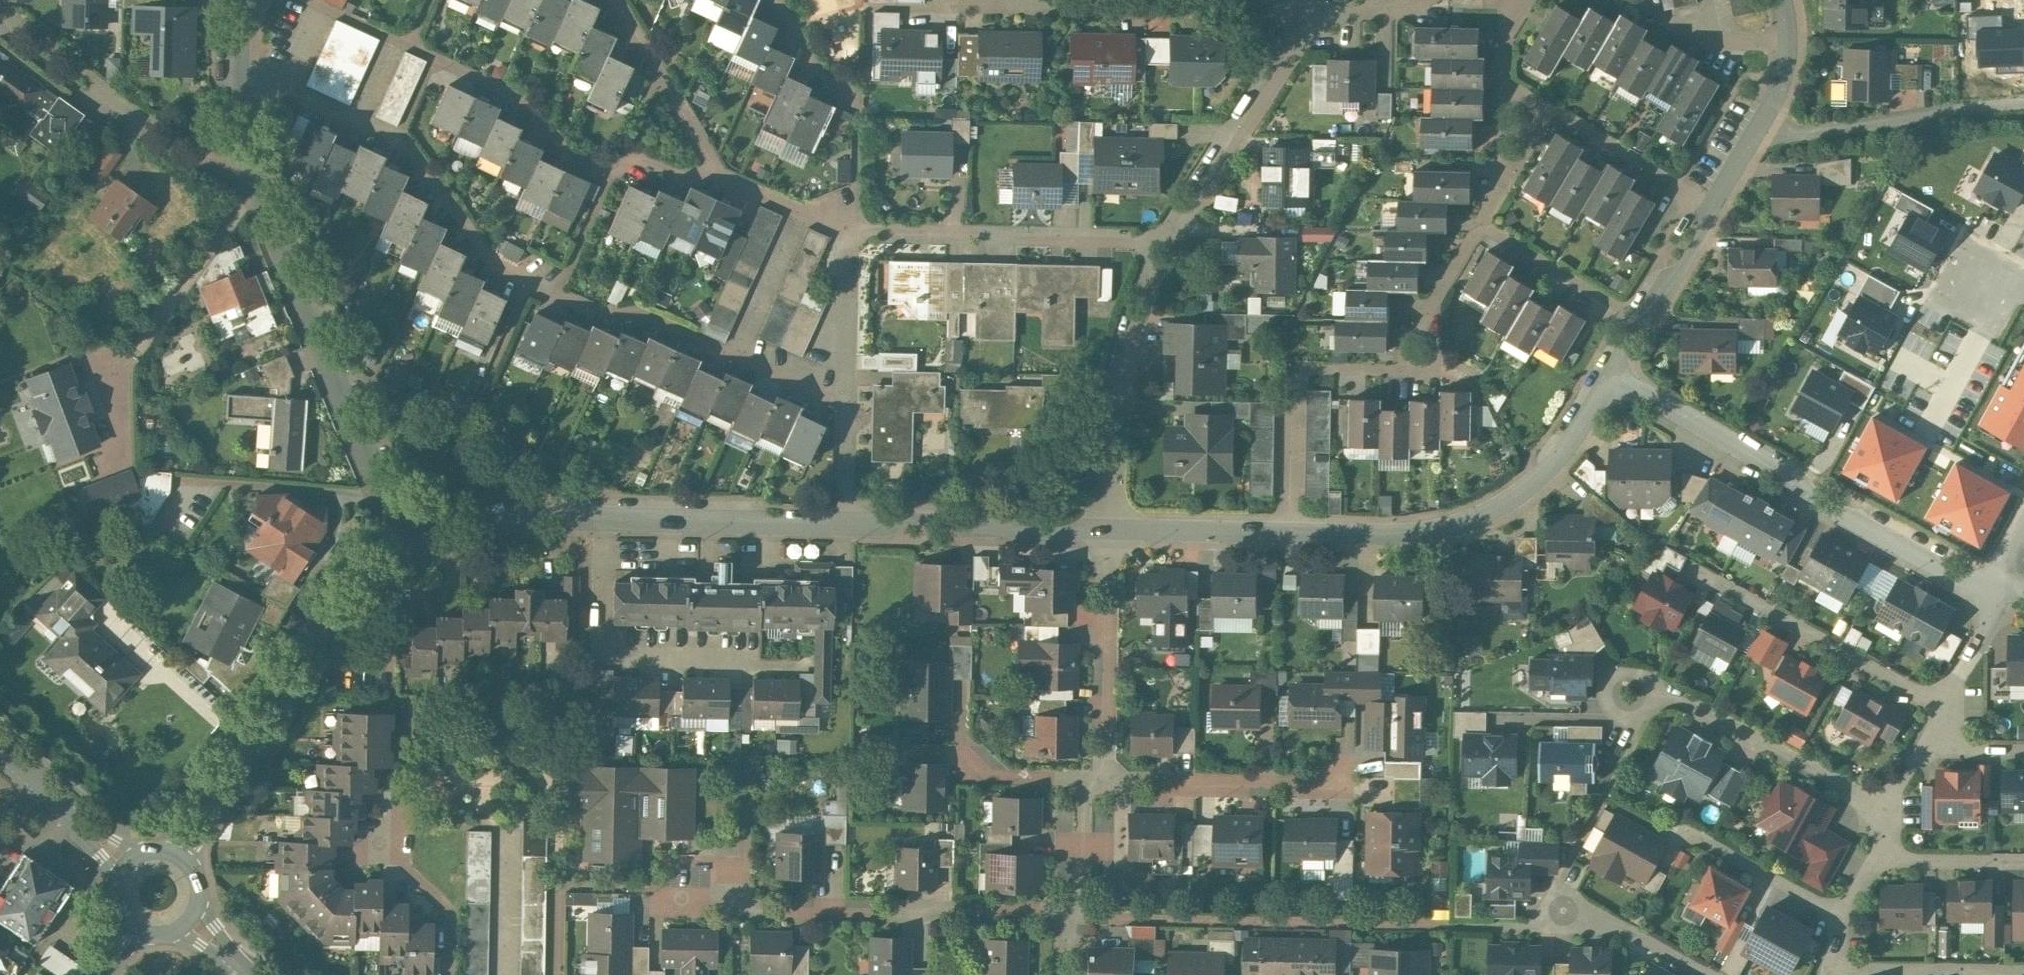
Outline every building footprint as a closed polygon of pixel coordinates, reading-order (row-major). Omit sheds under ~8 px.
[(64,25),(86,25),(87,22),(103,22),(104,0),(65,0),(64,25)] [(474,5),(472,10),(473,11),(478,0),(464,0),(474,5)] [(473,11),(498,22),(508,0),(478,0),(473,11)] [(498,22),(499,22),(501,17),(525,28),(523,33),(524,34),(539,0),(508,0),(498,22)] [(524,34),(549,45),(552,40),(570,0),(569,0),(569,1),(568,0),(539,0),(524,34)] [(582,0),(570,0),(552,40),(577,52),(597,7),(582,0)] [(723,6),(722,6),(714,23),(740,35),(741,36),(749,16),(750,17),(758,0),(726,0),(723,6)] [(1732,5),(1734,16),(1758,11),(1755,0),(1751,0),(1732,5)] [(1826,26),(1866,26),(1866,0),(1827,0),(1826,26)] [(1889,26),(1888,3),(1872,4),(1873,26),(1889,26)] [(1557,4),(1525,58),(1550,73),(1548,76),(1550,77),(1563,55),(1583,21),(1582,20),(1572,14),(1572,13),(1557,4)] [(174,6),(133,5),(133,7),(133,29),(155,29),(154,68),(193,69),(194,7),(174,6)] [(577,52),(569,70),(594,81),(585,99),(586,100),(615,37),(590,26),(598,7),(597,7),(577,52)] [(1590,7),(1582,20),(1583,21),(1563,55),(1589,70),(1593,63),(1593,62),(1616,22),(1590,7)] [(1648,29),(1621,13),(1616,22),(1593,62),(1593,63),(1618,77),(1642,37),(1643,38),(1648,29)] [(2003,29),(2003,14),(1967,15),(1968,40),(1978,39),(1977,30),(2003,29)] [(750,17),(749,16),(741,36),(740,35),(732,53),(757,64),(758,64),(767,46),(768,46),(776,28),(750,17)] [(356,29),(335,19),(330,30),(352,40),(356,29)] [(1479,28),(1417,27),(1416,29),(1418,29),(1418,55),(1416,55),(1416,57),(1433,57),(1479,58),(1479,57),(1478,57),(1478,45),(1479,45),(1479,28)] [(2003,29),(1977,30),(1978,39),(1979,67),(1997,66),(1997,73),(2023,72),(2023,28),(2003,29)] [(378,39),(356,29),(352,40),(373,50),(378,39)] [(352,40),(330,30),(325,41),(347,51),(352,40)] [(932,33),(883,31),(883,47),(884,47),(884,63),(912,64),(911,73),(918,73),(918,86),(938,87),(939,58),(939,41),(932,41),(932,33)] [(980,34),(957,34),(956,58),(956,76),(973,77),(980,71),(980,34)] [(1016,38),(1004,38),(1001,35),(980,34),(980,71),(973,77),(1009,77),(1017,69),(1026,70),(1031,65),(1031,55),(1037,55),(1038,35),(1019,35),(1016,38)] [(1131,37),(1071,36),(1071,62),(1074,62),(1074,81),(1110,82),(1112,82),(1112,76),(1129,76),(1129,82),(1130,83),(1130,82),(1131,81),(1131,37)] [(615,37),(586,100),(612,111),(632,67),(607,56),(615,37)] [(1145,37),(1131,37),(1131,81),(1144,81),(1144,64),(1145,37)] [(1170,38),(1145,37),(1144,64),(1169,65),(1170,38)] [(1643,38),(1642,37),(1618,77),(1615,81),(1642,97),(1647,89),(1668,53),(1667,53),(1643,38)] [(1207,38),(1170,38),(1169,65),(1170,65),(1175,68),(1177,68),(1177,80),(1180,83),(1214,83),(1224,74),(1224,45),(1207,44),(1207,38)] [(373,50),(352,40),(347,51),(368,61),(373,50)] [(347,51),(325,41),(320,52),(342,62),(347,51)] [(1668,53),(1647,89),(1671,103),(1672,104),(1694,68),(1694,69),(1699,60),(1672,44),(1667,53),(1668,53)] [(768,46),(767,46),(758,64),(757,64),(749,82),(774,94),(775,94),(784,75),(785,76),(793,58),(768,46)] [(368,61),(347,51),(342,62),(363,72),(368,61)] [(426,61),(404,51),(399,62),(421,72),(426,61)] [(1894,52),(1846,51),(1846,62),(1838,62),(1838,82),(1847,82),(1847,97),(1888,98),(1889,79),(1894,75),(1894,64),(1894,52)] [(342,62),(320,52),(315,63),(337,73),(342,62)] [(1479,58),(1433,57),(1433,58),(1439,58),(1438,85),(1432,85),(1432,87),(1484,88),(1484,87),(1483,87),(1483,75),(1484,75),(1485,58),(1479,58)] [(956,58),(939,58),(938,87),(956,87),(956,76),(956,58)] [(1373,62),(1328,61),(1327,99),(1372,99),(1373,62)] [(26,109),(41,120),(57,97),(9,62),(6,66),(0,62),(0,91),(26,109)] [(363,72),(342,62),(337,73),(359,83),(363,72)] [(421,72),(399,62),(394,73),(416,83),(421,72)] [(337,73),(315,63),(310,74),(332,84),(337,73)] [(1918,64),(1894,64),(1894,75),(1902,75),(1901,88),(1917,89),(1918,64)] [(1672,104),(1671,103),(1656,128),(1683,145),(1720,84),(1694,69),(1694,68),(1672,104)] [(359,83),(337,73),(332,84),(354,94),(359,83)] [(416,83),(394,73),(389,84),(411,94),(416,83)] [(332,84),(310,74),(305,85),(327,95),(332,84)] [(785,76),(784,75),(775,94),(774,94),(762,121),(788,133),(806,94),(807,95),(810,87),(785,76)] [(1129,76),(1112,76),(1112,82),(1110,82),(1110,96),(1120,106),(1130,96),(1130,83),(1129,82),(1129,76)] [(354,94),(332,84),(327,95),(349,105),(354,94)] [(411,94),(389,84),(384,95),(406,104),(411,94)] [(473,96),(448,84),(430,123),(456,134),(473,96)] [(1484,88),(1432,87),(1432,88),(1438,88),(1438,115),(1432,115),(1432,116),(1422,116),(1422,117),(1483,118),(1484,117),(1482,117),(1483,105),(1484,105),(1484,88)] [(1392,93),(1378,93),(1378,119),(1391,119),(1392,93)] [(807,95),(806,94),(788,133),(785,140),(812,152),(819,135),(821,136),(834,107),(807,95)] [(406,104),(384,95),(379,105),(401,115),(406,104)] [(84,115),(58,96),(57,97),(41,120),(31,134),(55,151),(54,153),(55,154),(66,139),(83,116),(84,115)] [(499,107),(473,96),(456,134),(481,146),(495,116),(499,107)] [(401,115),(379,105),(374,116),(396,126),(401,115)] [(107,133),(83,116),(66,139),(91,157),(107,133)] [(520,128),(495,116),(481,146),(477,155),(503,167),(516,137),(520,128)] [(1483,118),(1422,117),(1422,118),(1428,118),(1427,145),(1421,145),(1421,147),(1473,148),(1473,131),(1472,131),(1472,119),(1473,119),(1474,119),(1483,119),(1483,118)] [(969,119),(950,119),(950,132),(951,132),(951,143),(968,144),(969,119)] [(334,133),(308,121),(289,165),(314,177),(331,140),(331,141),(334,133)] [(1093,122),(1078,121),(1078,152),(1078,153),(1092,153),(1093,122)] [(1178,124),(1148,123),(1147,138),(1177,138),(1178,124)] [(950,132),(930,132),(930,134),(920,133),(920,135),(904,135),(904,154),(906,154),(905,171),(920,171),(920,175),(949,176),(950,145),(951,145),(951,143),(951,132),(950,132)] [(1584,148),(1557,132),(1523,189),(1550,205),(1551,204),(1578,157),(1579,157),(1584,148)] [(541,149),(516,137),(503,167),(498,176),(524,188),(537,158),(541,149)] [(1336,139),(1312,139),(1312,153),(1336,154),(1336,139)] [(331,141),(331,140),(314,177),(310,186),(335,198),(339,190),(356,152),(331,141)] [(1157,142),(1096,141),(1095,190),(1156,190),(1157,142)] [(385,157),(359,144),(356,152),(339,190),(364,202),(382,164),(385,157)] [(109,147),(95,167),(106,174),(120,155),(109,147)] [(1308,151),(1266,150),(1265,202),(1307,203),(1308,151)] [(1078,152),(1059,152),(1059,166),(1060,166),(1060,183),(1077,183),(1078,153),(1078,152)] [(1997,154),(1977,189),(1988,196),(1987,198),(2001,205),(2002,203),(2013,209),(2023,190),(2023,169),(2021,167),(1997,154)] [(1579,157),(1578,157),(1551,204),(1575,218),(1603,171),(1579,157)] [(563,170),(537,158),(524,188),(520,197),(545,208),(563,170)] [(1851,158),(1817,164),(1817,177),(1819,177),(1819,184),(1851,184),(1851,158)] [(1636,179),(1608,163),(1603,171),(1575,218),(1577,219),(1582,210),(1606,225),(1608,226),(1631,188),(1636,179)] [(382,164),(364,202),(363,204),(389,215),(400,190),(401,190),(408,175),(382,164)] [(1059,166),(1013,165),(1012,206),(1059,207),(1060,183),(1060,166),(1059,166)] [(589,181),(563,170),(545,208),(571,220),(589,181)] [(1471,171),(1415,170),(1414,201),(1447,201),(1470,202),(1470,201),(1469,201),(1470,172),(1471,172),(1471,171)] [(1800,179),(1774,178),(1774,216),(1819,216),(1819,184),(1819,177),(1817,177),(1800,177),(1800,179)] [(118,180),(90,219),(118,239),(146,200),(118,180)] [(47,196),(29,183),(20,196),(38,209),(47,196)] [(628,185),(607,232),(632,244),(636,237),(654,196),(628,185)] [(715,198),(689,186),(683,201),(669,232),(694,244),(715,198)] [(1631,188),(1608,226),(1606,225),(1595,243),(1622,259),(1656,202),(1631,188)] [(683,201),(657,189),(654,196),(636,237),(661,249),(669,232),(683,201)] [(401,190),(400,190),(389,215),(380,236),(405,247),(419,216),(420,216),(426,202),(401,190)] [(1911,215),(1927,223),(1935,209),(1903,192),(1895,207),(1911,215)] [(715,198),(694,244),(689,255),(690,256),(694,248),(718,259),(741,210),(715,198)] [(1414,201),(1399,200),(1399,230),(1426,231),(1446,231),(1447,201),(1414,201)] [(1288,208),(1289,216),(1309,213),(1308,205),(1288,208)] [(782,215),(760,206),(755,216),(777,226),(782,215)] [(1891,250),(1927,269),(1946,234),(1927,223),(1911,215),(1891,250)] [(420,216),(419,216),(405,247),(398,262),(424,273),(438,242),(439,242),(445,227),(420,216)] [(777,226),(755,216),(750,227),(772,237),(777,226)] [(772,237),(750,227),(745,237),(767,247),(772,237)] [(829,237),(807,227),(802,238),(824,248),(829,237)] [(1399,230),(1387,230),(1386,247),(1389,247),(1388,260),(1426,261),(1426,231),(1399,230)] [(767,247),(745,237),(740,248),(762,258),(767,247)] [(824,248),(802,238),(797,249),(819,259),(824,248)] [(1294,239),(1260,238),(1260,240),(1240,240),(1240,241),(1240,264),(1240,267),(1241,267),(1241,265),(1252,265),(1252,267),(1255,267),(1255,265),(1260,265),(1260,290),(1271,290),(1271,292),(1274,292),(1274,290),(1293,290),(1294,239)] [(1802,239),(1774,238),(1774,250),(1776,250),(1802,251),(1802,239)] [(1240,241),(1222,241),(1222,264),(1240,264),(1240,241)] [(439,242),(438,242),(424,273),(420,282),(445,294),(457,268),(458,268),(464,254),(439,242)] [(762,258),(740,248),(736,259),(757,269),(762,258)] [(819,259),(797,249),(792,260),(814,270),(819,259)] [(1774,250),(1730,249),(1730,284),(1776,284),(1776,250),(1774,250)] [(1513,265),(1488,250),(1464,290),(1490,306),(1513,265)] [(232,283),(219,253),(216,254),(196,281),(208,311),(212,309),(222,333),(248,323),(251,332),(271,324),(251,275),(232,283)] [(757,269),(736,259),(731,269),(753,279),(757,269)] [(814,270),(792,260),(787,271),(809,281),(814,270)] [(1388,260),(1374,260),(1373,289),(1373,290),(1387,290),(1418,291),(1418,290),(1417,290),(1418,262),(1427,262),(1427,261),(1426,261),(1388,260)] [(946,264),(890,263),(889,300),(915,300),(915,301),(918,301),(918,315),(945,316),(945,310),(946,264)] [(1015,266),(946,264),(945,310),(977,310),(976,337),(1013,338),(1014,303),(1015,266)] [(1514,266),(1513,265),(1490,306),(1481,320),(1507,335),(1534,289),(1509,274),(1514,266)] [(1096,267),(1015,266),(1014,303),(1044,304),(1044,310),(1046,310),(1045,342),(1067,343),(1067,329),(1071,329),(1072,294),(1095,295),(1096,267)] [(445,294),(431,325),(456,336),(461,325),(462,326),(479,287),(480,287),(483,280),(458,268),(457,268),(445,294)] [(753,279),(731,269),(726,280),(748,290),(753,279)] [(809,281),(787,271),(782,282),(804,292),(809,281)] [(1861,297),(1889,312),(1901,291),(1869,274),(1857,296),(1860,298),(1861,297)] [(748,290),(726,280),(721,290),(743,300),(748,290)] [(804,292),(782,282),(777,293),(799,303),(804,292)] [(480,287),(479,287),(462,326),(461,327),(484,338),(483,342),(484,342),(485,343),(505,299),(480,287)] [(1373,289),(1347,288),(1347,319),(1337,318),(1337,319),(1388,320),(1388,319),(1387,319),(1387,290),(1373,290),(1373,289)] [(1507,335),(1506,338),(1531,353),(1536,345),(1560,304),(1555,312),(1530,298),(1535,289),(1534,289),(1507,335)] [(743,300),(721,290),(716,301),(738,311),(743,300)] [(826,302),(804,292),(799,303),(821,312),(826,302)] [(799,303),(777,293),(772,304),(794,314),(799,303)] [(1889,312),(1861,297),(1860,298),(1841,334),(1850,339),(1848,343),(1865,352),(1867,348),(1876,353),(1882,343),(1885,345),(1895,327),(1891,326),(1897,316),(1889,312)] [(738,311),(716,301),(711,312),(733,322),(738,311)] [(821,312),(799,303),(794,314),(816,323),(821,312)] [(794,314),(772,304),(767,314),(789,324),(794,314)] [(1586,320),(1560,304),(1536,345),(1562,360),(1586,320)] [(733,322),(711,312),(707,322),(728,332),(733,322)] [(561,325),(536,313),(519,350),(545,362),(548,356),(547,356),(561,325)] [(1247,313),(1207,313),(1206,328),(1224,328),(1224,331),(1246,331),(1247,313)] [(789,324),(767,314),(762,325),(784,335),(789,324)] [(816,323),(794,314),(789,324),(811,334),(816,323)] [(1765,318),(1739,318),(1738,339),(1764,339),(1765,318)] [(589,331),(563,319),(561,325),(547,356),(548,356),(573,368),(576,362),(575,362),(590,331),(589,331)] [(1388,320),(1337,319),(1336,350),(1387,351),(1387,349),(1386,349),(1387,321),(1388,321),(1388,320)] [(728,332),(707,322),(702,333),(723,343),(728,332)] [(811,334),(789,324),(784,335),(806,345),(811,334)] [(484,338),(461,327),(462,326),(461,325),(456,336),(452,344),(478,355),(484,342),(483,342),(484,338)] [(617,337),(592,325),(589,331),(590,331),(575,362),(576,362),(601,374),(604,368),(603,368),(617,337)] [(784,335),(762,325),(757,336),(779,346),(784,335)] [(1206,328),(1168,327),(1167,351),(1182,351),(1181,388),(1222,389),(1224,331),(1224,328),(1206,328)] [(645,343),(620,331),(617,337),(603,368),(604,368),(629,380),(632,374),(631,374),(646,343),(645,343)] [(1703,336),(1687,336),(1687,370),(1709,370),(1710,365),(1727,365),(1728,349),(1733,349),(1734,331),(1707,331),(1703,334),(1703,336)] [(806,345),(784,335),(779,346),(801,356),(806,345)] [(674,349),(648,337),(645,343),(646,343),(631,374),(632,374),(657,385),(674,349)] [(964,358),(964,339),(950,339),(950,358),(964,358)] [(1982,423),(2023,446),(2023,346),(1982,423)] [(700,361),(674,349),(657,385),(682,397),(696,368),(700,361)] [(913,353),(877,353),(877,370),(897,371),(913,371),(913,353)] [(284,354),(260,364),(269,387),(276,388),(276,397),(289,398),(290,378),(293,376),(284,354)] [(66,364),(29,378),(36,397),(32,399),(36,410),(32,411),(40,432),(43,431),(47,441),(60,437),(67,456),(97,445),(86,416),(88,415),(79,392),(77,393),(66,364)] [(696,368),(682,397),(679,404),(705,416),(708,409),(721,379),(696,368)] [(1815,370),(1793,409),(1831,429),(1848,399),(1852,390),(1839,383),(1815,370)] [(1846,370),(1839,383),(1852,390),(1848,399),(1863,407),(1874,386),(1846,370)] [(913,371),(897,371),(896,385),(938,386),(938,372),(913,371)] [(725,372),(721,379),(708,409),(733,420),(747,391),(750,384),(725,372)] [(1072,374),(1041,374),(1041,386),(1041,390),(1043,390),(1072,390),(1072,374)] [(896,385),(876,384),(874,457),(907,458),(908,408),(928,408),(928,403),(943,404),(943,386),(896,385)] [(1004,389),(960,388),(959,423),(975,423),(975,427),(1019,428),(1019,448),(1042,448),(1042,428),(1052,429),(1052,409),(1034,409),(1034,400),(1043,400),(1043,390),(1041,390),(1041,386),(1004,385),(1004,389)] [(747,391),(733,420),(730,427),(756,439),(759,432),(772,402),(747,391)] [(1472,391),(1440,391),(1440,401),(1441,401),(1440,438),(1441,438),(1471,439),(1472,391)] [(276,397),(227,394),(226,417),(271,420),(268,467),(302,469),(307,400),(289,398),(276,397)] [(801,407),(775,395),(772,402),(759,432),(784,443),(798,414),(801,407)] [(1382,399),(1350,399),(1349,446),(1379,447),(1380,447),(1381,409),(1382,399)] [(1440,401),(1410,400),(1410,410),(1410,444),(1411,444),(1410,448),(1441,448),(1441,438),(1440,438),(1441,401),(1440,401)] [(1251,401),(1212,401),(1211,416),(1230,417),(1250,418),(1250,413),(1251,401)] [(1275,402),(1251,401),(1250,413),(1274,414),(1275,402)] [(1331,403),(1307,403),(1306,414),(1330,415),(1331,403)] [(1381,409),(1380,447),(1379,447),(1379,457),(1410,458),(1410,448),(1411,444),(1410,444),(1410,410),(1381,409)] [(1274,414),(1250,413),(1250,418),(1250,425),(1274,426),(1274,414)] [(798,414),(784,443),(781,450),(807,462),(824,426),(798,414)] [(1330,415),(1306,414),(1306,427),(1330,427),(1330,415)] [(1211,416),(1198,416),(1198,430),(1171,430),(1170,461),(1177,461),(1176,464),(1185,464),(1185,462),(1198,462),(1198,476),(1229,477),(1230,417),(1211,416)] [(1926,446),(1875,418),(1846,470),(1897,498),(1926,446)] [(1274,426),(1250,425),(1250,437),(1274,438),(1274,426)] [(1330,427),(1306,427),(1306,439),(1330,439),(1330,427)] [(1274,438),(1250,437),(1250,449),(1274,450),(1274,438)] [(1330,439),(1306,439),(1306,451),(1330,451),(1330,439)] [(1274,450),(1250,449),(1249,461),(1273,462),(1274,450)] [(1641,451),(1611,450),(1611,462),(1615,466),(1610,470),(1610,492),(1620,493),(1620,497),(1626,505),(1640,505),(1641,451)] [(1330,451),(1306,451),(1306,463),(1329,463),(1330,451)] [(1670,451),(1641,451),(1640,505),(1654,505),(1660,500),(1660,493),(1670,493),(1670,471),(1666,467),(1670,463),(1670,451)] [(60,463),(62,468),(89,458),(87,452),(60,463)] [(88,461),(62,470),(67,485),(93,476),(88,461)] [(1273,462),(1249,461),(1249,473),(1273,474),(1273,462)] [(1329,463),(1306,463),(1305,475),(1329,475),(1329,463)] [(2009,492),(1958,464),(1929,516),(1980,544),(2009,492)] [(171,472),(139,470),(139,494),(114,518),(142,533),(169,491),(171,472)] [(1605,470),(1594,470),(1594,492),(1605,502),(1605,470)] [(130,471),(100,482),(109,506),(139,494),(130,471)] [(1709,479),(1682,472),(1682,501),(1695,501),(1709,479)] [(1273,474),(1249,473),(1249,485),(1273,486),(1273,474)] [(1329,475),(1305,475),(1305,487),(1329,487),(1329,475)] [(1695,501),(1690,509),(1709,519),(1726,488),(1709,479),(1695,501)] [(1273,486),(1249,485),(1249,497),(1273,498),(1273,486)] [(1329,487),(1305,487),(1305,499),(1329,499),(1329,487)] [(1745,498),(1726,488),(1709,519),(1727,529),(1725,533),(1739,541),(1760,501),(1747,494),(1745,498)] [(1605,502),(1594,492),(1584,503),(1584,518),(1594,519),(1594,526),(1616,526),(1623,518),(1605,502)] [(1670,493),(1660,493),(1660,500),(1654,505),(1662,514),(1666,514),(1676,504),(1676,500),(1670,493)] [(300,507),(281,495),(255,495),(255,497),(256,497),(256,505),(252,512),(253,514),(254,513),(264,520),(246,548),(293,578),(324,530),(324,507),(300,507)] [(1774,509),(1760,501),(1739,541),(1752,548),(1754,544),(1773,554),(1790,523),(1772,513),(1774,509)] [(1576,518),(1567,524),(1550,523),(1549,558),(1566,558),(1565,569),(1589,570),(1589,551),(1593,551),(1594,526),(1594,519),(1584,518),(1576,518)] [(1790,523),(1773,554),(1788,563),(1805,531),(1790,523)] [(1802,570),(1800,574),(1823,586),(1844,548),(1821,535),(1802,570)] [(1522,548),(1539,548),(1539,536),(1522,536),(1522,548)] [(1662,552),(1641,570),(1652,576),(1653,573),(1660,577),(1667,564),(1679,571),(1687,557),(1666,545),(1662,552)] [(1868,560),(1844,548),(1823,586),(1832,591),(1834,597),(1845,603),(1868,560)] [(976,554),(976,577),(991,577),(991,554),(976,554)] [(1523,557),(1470,556),(1469,599),(1491,599),(1491,594),(1522,594),(1523,557)] [(730,561),(717,560),(717,582),(730,582),(730,561)] [(688,582),(614,581),(614,622),(685,623),(685,627),(759,629),(759,625),(816,626),(830,626),(831,626),(832,563),(794,562),(794,570),(790,570),(785,575),(785,579),(758,578),(758,588),(688,587),(688,582)] [(1802,570),(1788,563),(1780,577),(1794,585),(1800,574),(1802,570)] [(960,565),(917,564),(916,607),(945,608),(944,610),(950,610),(959,610),(960,589),(960,565)] [(1047,570),(1043,566),(1038,570),(1025,569),(1025,591),(1031,591),(1030,609),(1066,610),(1069,610),(1070,585),(1074,581),(1075,570),(1047,570)] [(102,593),(74,569),(56,590),(84,614),(102,593)] [(1163,570),(1159,575),(1141,575),(1141,605),(1157,605),(1157,613),(1186,614),(1186,599),(1198,599),(1198,598),(1198,571),(1163,570)] [(1665,582),(1659,579),(1660,577),(1653,573),(1652,576),(1635,606),(1648,613),(1645,618),(1660,626),(1663,621),(1675,627),(1693,595),(1677,586),(1678,584),(1667,579),(1665,582)] [(1214,598),(1198,598),(1198,599),(1197,630),(1214,630),(1214,614),(1256,615),(1256,575),(1214,574),(1214,598)] [(299,588),(278,575),(270,588),(266,597),(286,607),(287,607),(299,588)] [(1344,576),(1302,575),(1301,615),(1342,616),(1342,640),(1357,640),(1357,629),(1358,600),(1344,600),(1344,576)] [(578,576),(564,576),(563,599),(565,600),(566,600),(578,600),(578,576)] [(1402,577),(1395,576),(1395,577),(1376,577),(1375,617),(1423,618),(1423,578),(1402,578),(1402,577)] [(1916,592),(1898,581),(1886,603),(1878,599),(1874,607),(1876,611),(1880,613),(1879,617),(1906,632),(1927,593),(1918,588),(1916,592)] [(254,604),(215,584),(202,609),(214,615),(206,631),(203,630),(195,645),(211,653),(230,663),(239,644),(247,629),(242,627),(254,604)] [(530,585),(524,585),(521,589),(515,588),(514,639),(515,639),(515,629),(540,629),(540,639),(541,589),(534,589),(530,585)] [(504,594),(498,594),(494,598),(489,598),(488,648),(489,648),(489,638),(514,639),(515,588),(514,588),(514,598),(507,598),(504,594)] [(136,672),(86,628),(92,621),(84,614),(56,590),(55,589),(35,612),(62,635),(43,656),(59,671),(67,661),(95,686),(87,695),(103,709),(136,672)] [(563,599),(542,599),(542,589),(541,589),(540,639),(565,640),(565,622),(569,618),(569,613),(565,609),(566,600),(565,600),(563,599)] [(972,589),(960,589),(959,610),(950,610),(950,622),(971,623),(972,589)] [(1927,593),(1906,632),(1932,646),(1933,646),(1943,628),(1952,611),(1934,601),(1936,598),(1927,593)] [(266,597),(264,596),(252,618),(275,630),(286,607),(266,597)] [(472,604),(468,607),(462,607),(462,658),(462,648),(488,648),(489,598),(488,598),(488,608),(481,608),(477,604),(472,604)] [(1704,598),(1698,610),(1708,616),(1710,612),(1715,604),(1704,598)] [(1528,615),(1527,599),(1506,601),(1507,617),(1528,615)] [(1708,616),(1695,640),(1697,641),(1690,654),(1711,666),(1718,653),(1730,660),(1745,632),(1735,626),(1739,619),(1728,613),(1730,608),(1717,600),(1715,604),(1710,612),(1708,616)] [(414,608),(400,607),(399,634),(411,634),(411,626),(414,626),(414,608)] [(451,613),(445,613),(441,617),(436,617),(435,667),(436,667),(436,657),(462,658),(462,607),(462,617),(454,617),(451,613)] [(1066,610),(1030,609),(1030,625),(1057,626),(1066,626),(1066,610)] [(1588,615),(1573,628),(1568,630),(1573,643),(1560,647),(1560,654),(1594,655),(1606,645),(1588,615)] [(414,626),(411,626),(411,634),(411,636),(407,640),(407,645),(411,649),(411,667),(435,667),(436,617),(435,617),(435,627),(414,626)] [(1030,625),(1023,625),(1022,645),(1038,645),(1038,644),(1057,644),(1057,626),(1030,625)] [(830,626),(816,626),(814,693),(814,701),(814,702),(828,702),(830,626)] [(1862,632),(1851,627),(1844,641),(1854,646),(1862,632)] [(1943,628),(1933,646),(1932,646),(1924,659),(1939,667),(1944,659),(1949,661),(1961,638),(1943,628)] [(1380,629),(1357,629),(1357,640),(1357,653),(1379,654),(1380,629)] [(1785,643),(1761,629),(1748,653),(1772,666),(1772,665),(1779,652),(1785,643)] [(250,650),(239,644),(230,663),(211,653),(204,666),(203,668),(210,675),(239,701),(265,664),(269,656),(270,657),(279,640),(260,630),(250,650)] [(1486,632),(1467,634),(1469,652),(1488,650),(1486,632)] [(2010,637),(2010,667),(2010,682),(2011,682),(2023,682),(2023,637),(2010,637)] [(971,645),(949,644),(948,664),(948,679),(970,679),(971,645)] [(1057,644),(1038,644),(1038,670),(1038,686),(1072,687),(1073,645),(1057,644)] [(1038,645),(1022,645),(1022,670),(1038,670),(1038,645)] [(1802,665),(1787,656),(1787,657),(1779,652),(1772,665),(1780,670),(1773,682),(1782,688),(1782,689),(1791,698),(1789,702),(1806,712),(1825,678),(1813,671),(1814,668),(1804,662),(1802,665)] [(1560,654),(1552,654),(1552,659),(1532,659),(1531,688),(1552,689),(1551,698),(1567,698),(1587,699),(1587,682),(1593,683),(1593,681),(1587,680),(1588,657),(1594,657),(1594,655),(1560,654)] [(204,666),(193,656),(183,666),(202,683),(210,675),(203,668),(204,666)] [(948,664),(903,664),(903,678),(899,678),(899,684),(903,684),(902,697),(913,697),(913,716),(947,717),(948,679),(948,664)] [(2010,667),(1991,667),(1991,699),(2011,699),(2011,682),(2010,682),(2010,667)] [(1276,670),(1251,670),(1250,688),(1250,695),(1260,695),(1276,695),(1276,670)] [(1327,685),(1296,685),(1292,689),(1292,701),(1295,705),(1295,721),(1298,725),(1310,725),(1312,723),(1340,724),(1340,695),(1356,696),(1356,672),(1327,671),(1327,685)] [(1381,672),(1356,672),(1356,696),(1356,702),(1370,702),(1380,703),(1381,672)] [(659,678),(612,677),(611,714),(611,715),(658,715),(658,714),(658,690),(659,678)] [(729,679),(682,678),(682,691),(681,715),(681,716),(728,717),(728,711),(728,687),(729,679)] [(799,680),(752,679),(752,711),(752,717),(798,718),(798,717),(798,693),(799,680)] [(740,687),(728,687),(728,711),(739,711),(740,687)] [(752,687),(740,687),(739,711),(752,711),(752,687)] [(1250,688),(1214,687),(1214,712),(1220,712),(1227,720),(1226,725),(1259,726),(1260,695),(1250,695),(1250,688)] [(612,690),(600,689),(599,713),(611,714),(612,690)] [(671,691),(658,690),(658,714),(670,715),(671,691)] [(1886,707),(1856,690),(1838,723),(1853,731),(1851,733),(1863,740),(1868,743),(1875,731),(1888,708),(1886,707)] [(682,691),(671,691),(670,715),(681,715),(682,691)] [(814,693),(798,693),(798,717),(814,717),(814,702),(814,701),(814,693)] [(1065,698),(1037,698),(1036,717),(1064,718),(1065,698)] [(1380,703),(1370,702),(1369,747),(1399,747),(1400,736),(1405,731),(1417,731),(1422,726),(1422,705),(1400,705),(1401,703),(1380,703)] [(1905,714),(1888,704),(1886,707),(1888,708),(1875,731),(1891,740),(1905,714)] [(1487,712),(1455,711),(1454,737),(1466,737),(1466,736),(1486,736),(1487,712)] [(390,714),(340,713),(340,727),(336,730),(336,748),(340,752),(339,764),(339,765),(389,766),(389,754),(385,750),(386,730),(390,726),(390,714)] [(1157,714),(1132,714),(1131,752),(1171,752),(1171,727),(1172,718),(1157,718),(1157,714)] [(1064,718),(1036,717),(1036,736),(1025,736),(1025,754),(1071,755),(1072,718),(1064,718)] [(1602,726),(1568,725),(1568,741),(1588,742),(1588,744),(1596,745),(1602,745),(1602,726)] [(1195,727),(1171,727),(1171,752),(1195,753),(1195,727)] [(1724,753),(1677,727),(1654,768),(1670,777),(1667,781),(1686,791),(1689,787),(1702,794),(1703,791),(1707,793),(1724,762),(1720,760),(1724,753)] [(1486,736),(1466,736),(1466,737),(1466,757),(1469,757),(1469,773),(1487,773),(1486,782),(1509,783),(1509,758),(1516,758),(1516,737),(1486,736)] [(1568,741),(1540,741),(1539,781),(1554,781),(1554,789),(1570,789),(1570,794),(1587,794),(1587,782),(1595,782),(1595,771),(1598,767),(1599,762),(1598,758),(1596,754),(1596,745),(1588,744),(1588,742),(1568,741)] [(935,744),(907,744),(907,764),(934,764),(935,744)] [(439,751),(425,751),(425,765),(439,765),(439,751)] [(1748,774),(1724,762),(1707,793),(1730,806),(1748,774)] [(389,766),(339,765),(339,764),(319,764),(319,774),(323,778),(323,790),(323,791),(373,791),(373,780),(369,776),(369,766),(389,766)] [(907,764),(901,764),(901,779),(906,779),(905,807),(942,808),(942,765),(934,764),(907,764)] [(692,770),(569,767),(568,810),(585,811),(584,859),(638,860),(638,836),(691,837),(692,770)] [(2003,771),(2002,810),(2023,810),(2023,772),(2003,771)] [(1967,774),(1958,774),(1956,772),(1939,772),(1938,788),(1938,813),(1940,813),(1978,813),(1978,772),(1969,772),(1967,774)] [(1421,777),(1393,777),(1393,808),(1421,809),(1421,777)] [(1796,790),(1781,782),(1774,795),(1764,798),(1771,822),(1777,825),(1773,831),(1790,840),(1786,847),(1805,857),(1822,828),(1828,816),(1824,804),(1797,789),(1796,790)] [(1938,788),(1924,788),(1924,826),(1940,826),(1940,813),(1938,813),(1938,788)] [(373,791),(323,791),(323,790),(307,790),(307,799),(311,804),(311,816),(360,817),(361,805),(357,801),(357,792),(373,792),(373,791)] [(1038,799),(994,798),(993,825),(993,830),(1011,831),(1038,831),(1038,799)] [(1617,815),(1604,808),(1594,826),(1607,833),(1617,815)] [(1417,814),(1374,813),(1370,817),(1369,860),(1373,865),(1386,865),(1392,871),(1409,871),(1414,867),(1414,846),(1416,846),(1417,814)] [(846,815),(820,814),(820,835),(821,835),(821,844),(845,845),(846,815)] [(360,817),(311,816),(302,815),(302,829),(298,832),(298,842),(348,843),(349,831),(352,828),(353,818),(360,818),(360,817)] [(1630,822),(1617,815),(1607,833),(1596,853),(1600,855),(1593,867),(1618,880),(1623,870),(1643,881),(1644,881),(1652,866),(1666,842),(1645,831),(1643,834),(1628,826),(1630,822)] [(1172,817),(1130,816),(1129,858),(1171,858),(1172,859),(1172,821),(1172,817)] [(1262,818),(1216,818),(1216,824),(1215,856),(1220,856),(1220,857),(1239,857),(1245,864),(1261,864),(1262,818)] [(1310,821),(1286,821),(1285,858),(1303,859),(1303,858),(1308,854),(1325,855),(1334,855),(1334,859),(1336,859),(1336,839),(1337,820),(1310,819),(1310,821)] [(546,820),(522,820),(522,832),(546,832),(546,820)] [(1194,821),(1172,821),(1172,859),(1171,858),(1171,865),(1193,865),(1193,855),(1194,824),(1194,821)] [(1216,824),(1194,824),(1193,855),(1215,856),(1216,824)] [(993,825),(986,825),(985,843),(1010,843),(1011,831),(993,830),(993,825)] [(1522,839),(1546,839),(1546,827),(1523,827),(1522,839)] [(1849,843),(1822,828),(1805,857),(1821,866),(1812,883),(1823,890),(1849,843)] [(490,831),(466,831),(466,843),(490,843),(490,831)] [(546,832),(522,832),(522,844),(546,844),(546,832)] [(820,835),(778,834),(777,858),(771,858),(771,861),(777,861),(777,877),(820,878),(821,844),(821,835),(820,835)] [(953,839),(933,839),(933,848),(933,866),(953,867),(953,839)] [(1353,839),(1336,839),(1336,859),(1334,859),(1333,878),(1353,878),(1353,839)] [(348,843),(298,842),(282,841),(282,855),(278,859),(278,868),(330,869),(330,868),(327,868),(327,858),(331,854),(331,844),(348,844),(348,843)] [(1521,857),(1497,856),(1497,852),(1492,852),(1491,853),(1491,876),(1490,895),(1528,896),(1529,871),(1532,869),(1534,841),(1522,841),(1521,857)] [(1558,842),(1534,841),(1532,869),(1556,870),(1558,842)] [(490,843),(466,843),(466,855),(490,855),(490,843)] [(985,843),(979,843),(979,860),(989,860),(989,855),(1010,856),(1010,844),(1010,843),(985,843)] [(546,844),(522,844),(522,856),(546,856),(546,844)] [(933,848),(899,847),(899,871),(902,871),(902,886),(898,886),(898,887),(932,888),(933,866),(933,848)] [(23,852),(6,878),(7,878),(2,886),(1,886),(0,887),(0,922),(34,945),(73,886),(23,852)] [(1491,853),(1476,852),(1475,876),(1491,876),(1491,853)] [(1325,855),(1308,854),(1303,858),(1303,859),(1303,868),(1325,869),(1325,855)] [(490,855),(466,855),(466,867),(490,867),(490,855)] [(1010,856),(989,855),(989,860),(989,889),(1037,890),(1037,856),(1010,856)] [(546,856),(522,856),(521,868),(545,868),(546,856)] [(1667,874),(1652,866),(1644,881),(1643,881),(1640,887),(1655,895),(1667,874)] [(490,867),(466,867),(465,879),(489,879),(490,867)] [(1693,904),(1707,912),(1729,924),(1748,889),(1724,876),(1725,874),(1711,867),(1704,879),(1706,880),(1693,904)] [(342,891),(329,878),(330,869),(278,868),(278,869),(280,869),(279,897),(320,940),(353,940),(354,885),(354,891),(342,891)] [(545,868),(521,868),(521,880),(545,880),(545,868)] [(489,879),(465,879),(465,891),(489,891),(489,879)] [(545,880),(521,880),(521,892),(545,892),(545,880)] [(369,881),(365,885),(354,885),(353,940),(354,940),(354,935),(363,935),(367,931),(379,931),(380,931),(380,909),(381,909),(381,881),(369,881)] [(1990,881),(1950,881),(1950,918),(1986,919),(1990,919),(1990,907),(1990,881)] [(2016,882),(2016,938),(2023,938),(2023,882),(2016,882)] [(1906,887),(1883,887),(1883,924),(1903,924),(1903,926),(1920,927),(1920,924),(1921,891),(1906,890),(1906,887)] [(489,891),(465,891),(465,903),(489,903),(489,891)] [(590,910),(610,910),(610,891),(570,891),(570,914),(590,914),(590,910)] [(1936,892),(1921,891),(1920,924),(1935,925),(1936,892)] [(545,892),(521,892),(521,904),(545,904),(545,892)] [(1460,913),(1474,913),(1474,898),(1461,897),(1460,913)] [(1693,904),(1689,901),(1682,915),(1700,925),(1707,912),(1693,904)] [(489,903),(465,903),(465,915),(489,915),(489,903)] [(545,904),(521,904),(521,916),(545,916),(545,904)] [(381,909),(380,909),(380,931),(379,931),(378,958),(388,959),(393,955),(404,955),(405,955),(406,929),(407,929),(407,906),(395,905),(391,909),(381,909)] [(2004,907),(1990,907),(1990,919),(1986,919),(1986,943),(2004,943),(2004,907)] [(1811,931),(1768,908),(1749,943),(1745,951),(1751,954),(1788,974),(1798,956),(1808,936),(1811,931)] [(591,913),(590,955),(584,955),(584,974),(626,974),(627,958),(628,958),(628,946),(629,914),(591,913)] [(489,915),(465,915),(464,927),(488,927),(489,915)] [(545,916),(521,916),(520,927),(544,928),(545,916)] [(417,929),(407,929),(406,929),(405,955),(404,955),(404,974),(418,974),(432,974),(433,925),(421,925),(417,929)] [(488,927),(464,927),(464,939),(488,939),(488,927)] [(544,928),(520,927),(520,939),(544,940),(544,928)] [(1944,928),(1943,954),(1952,954),(1953,929),(1944,928)] [(663,931),(662,964),(687,965),(687,974),(705,974),(705,965),(714,965),(714,932),(663,931)] [(790,933),(750,933),(749,972),(789,972),(790,946),(790,933)] [(1821,943),(1808,936),(1798,956),(1811,963),(1821,943)] [(1155,937),(1129,937),(1129,949),(1134,949),(1134,959),(1155,960),(1155,937)] [(1720,970),(1729,974),(1739,974),(1751,954),(1745,951),(1749,943),(1737,937),(1720,970)] [(488,939),(464,939),(464,951),(488,951),(488,939)] [(544,940),(520,939),(520,952),(544,952),(544,940)] [(872,939),(871,960),(878,960),(878,969),(881,972),(881,974),(908,974),(908,968),(908,940),(872,939)] [(1234,940),(1208,939),(1207,955),(1223,955),(1223,964),(1234,964),(1234,940)] [(1247,940),(1246,974),(1292,974),(1293,941),(1247,940)] [(975,941),(975,961),(984,961),(984,974),(1023,974),(1024,942),(975,941)] [(1293,941),(1292,974),(1334,974),(1334,965),(1335,941),(1293,941)] [(1351,942),(1335,941),(1334,965),(1351,965),(1351,942)] [(1374,942),(1351,942),(1351,965),(1351,966),(1373,967),(1373,950),(1374,950),(1374,942)] [(67,957),(49,944),(38,961),(56,974),(67,957)] [(1503,945),(1503,947),(1490,947),(1489,974),(1539,974),(1540,948),(1527,947),(1527,945),(1503,945)] [(628,946),(628,958),(627,958),(626,974),(647,974),(648,970),(648,947),(628,946)] [(790,946),(789,972),(789,973),(789,974),(808,974),(808,946),(790,946)] [(1573,949),(1572,963),(1572,974),(1610,974),(1610,950),(1599,950),(1599,946),(1586,946),(1586,949),(1573,949)] [(1087,949),(1087,974),(1134,974),(1134,959),(1134,949),(1129,949),(1087,949)] [(1373,950),(1373,967),(1372,974),(1426,974),(1427,951),(1374,950),(1373,950)] [(0,951),(0,974),(14,974),(21,965),(0,951)] [(488,951),(464,951),(464,963),(488,963),(488,951)] [(544,952),(520,952),(520,963),(544,964),(544,952)] [(1171,954),(1171,974),(1222,974),(1223,964),(1223,955),(1207,955),(1171,954)] [(68,957),(67,957),(56,974),(58,974),(84,974),(87,969),(68,957)] [(464,963),(464,974),(476,974),(488,974),(488,963),(464,963)] [(520,963),(520,974),(523,974),(544,974),(544,964),(520,963)] [(1554,963),(1554,974),(1572,974),(1572,963),(1554,963)] [(1651,966),(1647,974),(1668,974),(1651,966)]
